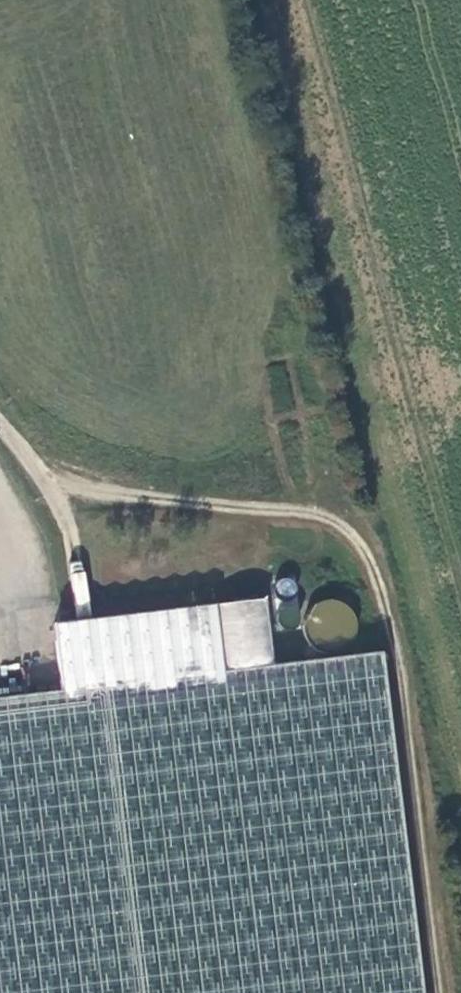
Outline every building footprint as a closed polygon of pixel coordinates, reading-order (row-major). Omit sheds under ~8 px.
[(296,620),(296,623),(296,627),(297,630),(298,633),(299,636),(301,639),(303,641),(306,644),(308,645),(311,647),(318,649),(321,649),(324,649),(328,649),(331,648),(334,647),(337,645),(339,643),(344,639),(346,636),(348,630),(349,626),(349,623),(348,616),(347,613),(344,608),(342,605),(336,601),(334,599),(331,598),(327,597),(324,597),(321,597),(317,597),(314,598),(311,599),(308,601),(305,603),(303,605),(301,608),(298,613),(296,620)] [(56,686),(216,668),(206,601),(48,619),(56,686)] [(384,648),(0,693),(0,992),(425,992),(384,648)]
